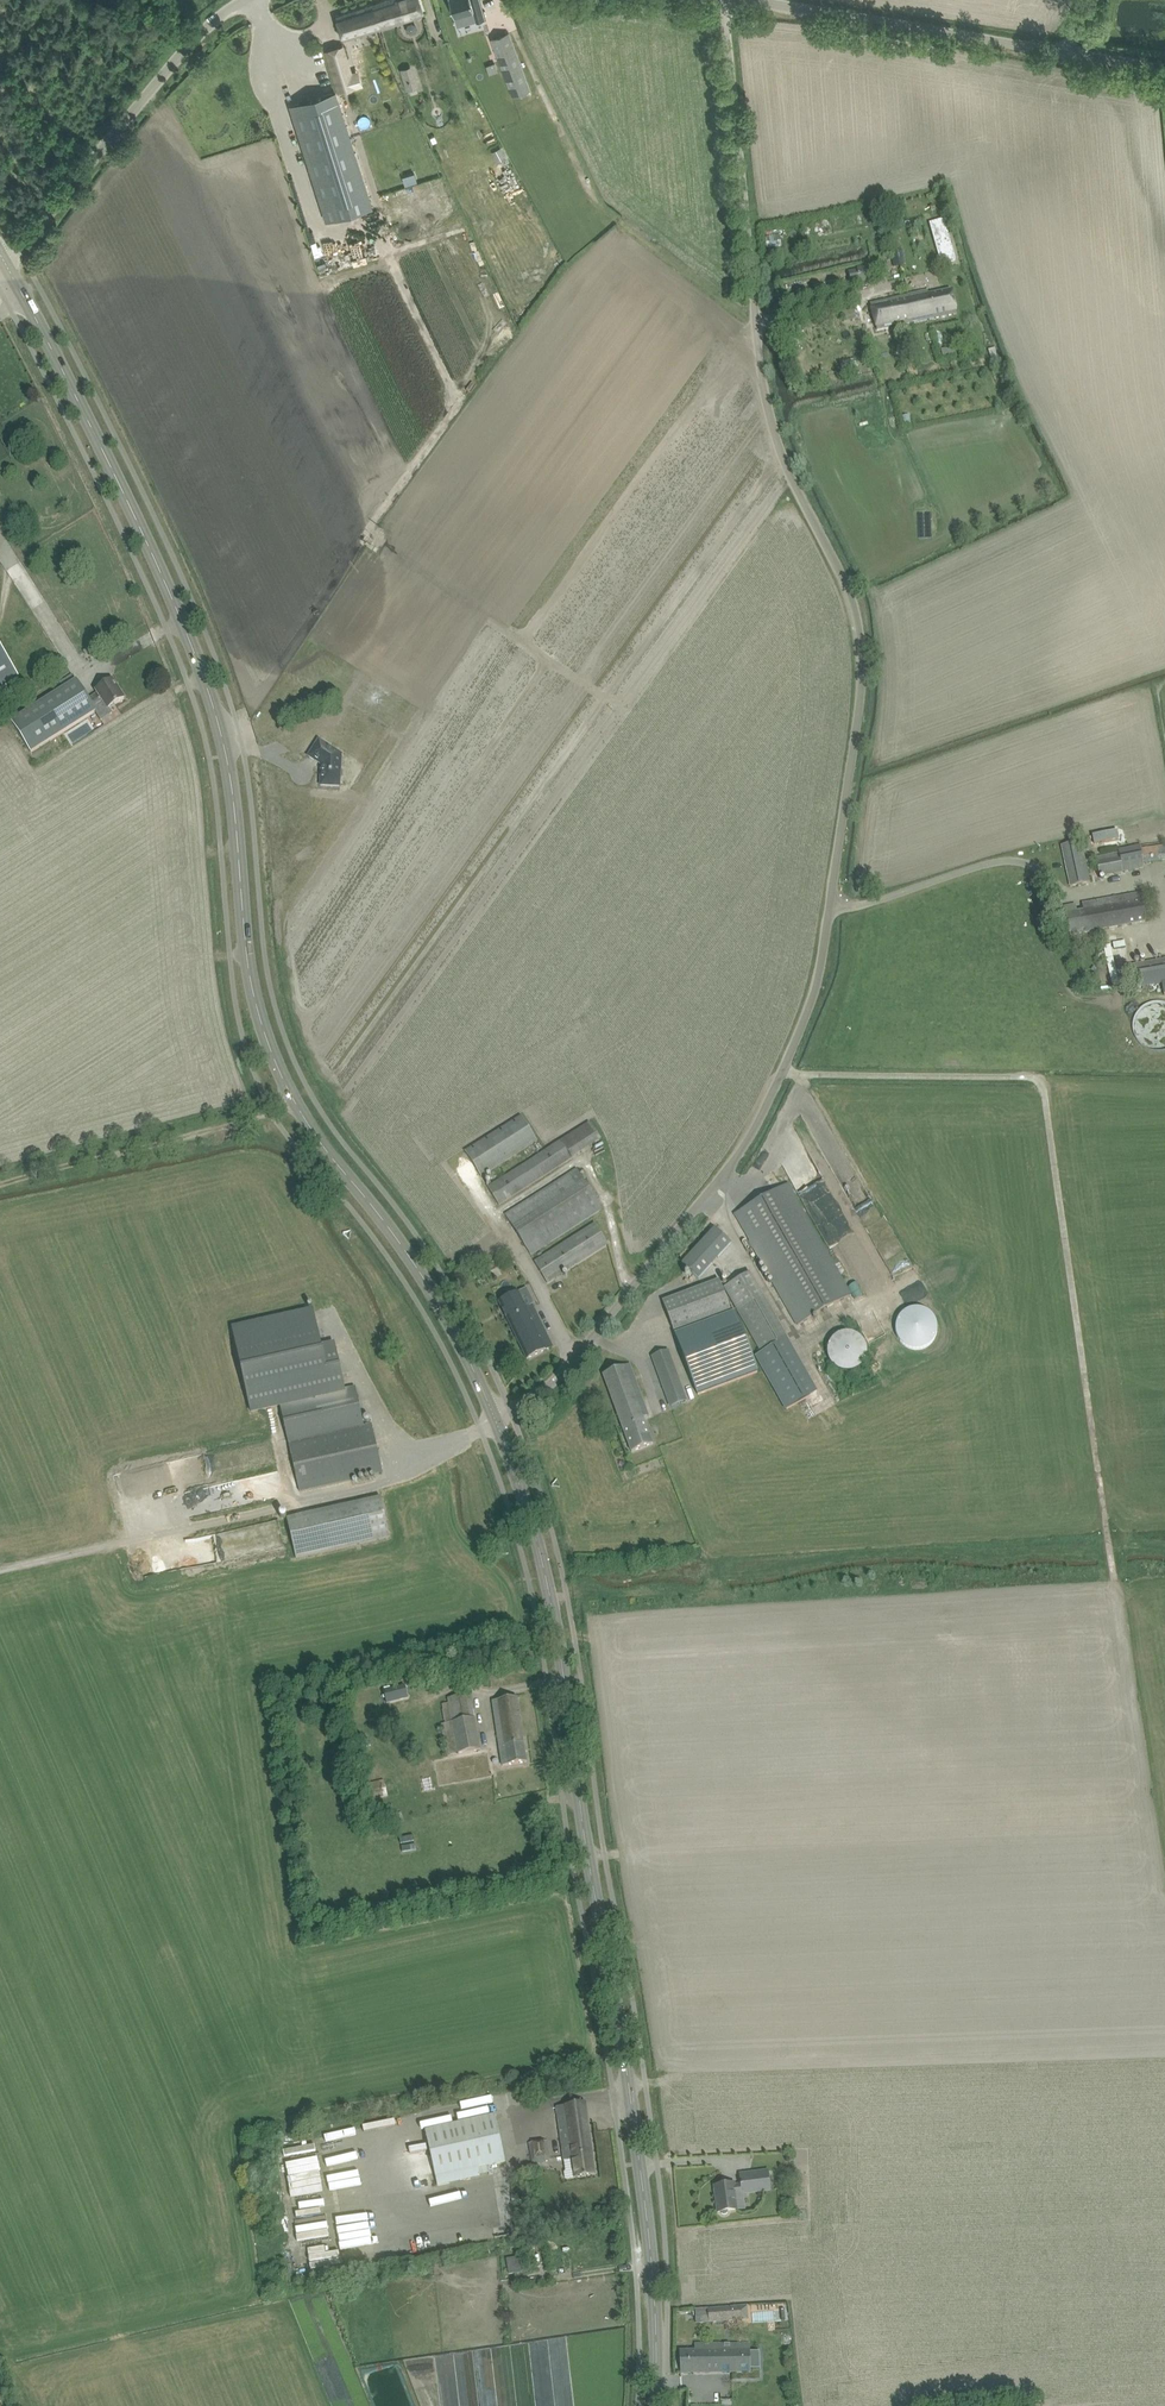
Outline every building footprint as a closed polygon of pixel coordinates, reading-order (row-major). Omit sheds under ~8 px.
[(420,2),(420,0),(385,0),(337,16),(344,39),(375,30),(394,24),(424,15),(420,2)] [(454,16),(455,16),(458,25),(475,20),(476,22),(485,19),(479,0),(450,0),(454,16)] [(530,90),(509,32),(491,38),(513,96),(530,90)] [(351,73),(346,57),(330,62),(335,79),(351,74),(351,73)] [(407,90),(417,86),(409,64),(399,68),(407,90)] [(336,92),(290,106),(326,220),(372,206),(336,92)] [(503,145),(492,148),(495,161),(506,158),(503,145)] [(956,260),(944,219),(930,223),(941,264),(956,260)] [(902,251),(891,254),(894,266),(905,264),(902,251)] [(858,270),(849,272),(850,277),(851,283),(851,284),(869,281),(866,265),(857,267),(858,270)] [(928,290),(882,301),(871,304),(877,330),(957,314),(953,290),(929,293),(928,290)] [(843,317),(854,314),(852,305),(841,308),(843,317)] [(995,348),(989,350),(992,362),(999,359),(995,348)] [(855,372),(861,371),(859,359),(853,360),(855,372)] [(909,417),(902,419),(903,427),(911,426),(909,417)] [(19,677),(0,646),(0,689),(19,677)] [(66,687),(11,722),(31,753),(95,712),(101,721),(112,714),(109,709),(114,705),(115,704),(124,699),(113,681),(105,686),(103,682),(95,688),(99,694),(89,700),(76,680),(66,687)] [(319,740),(308,756),(322,765),(320,785),(340,787),(342,755),(319,740)] [(1081,841),(1074,843),(1062,845),(1071,887),(1090,882),(1081,841)] [(1164,859),(1164,846),(1142,849),(1141,845),(1119,850),(1119,853),(1096,857),(1099,876),(1144,867),(1143,862),(1164,859)] [(1077,912),(1075,905),(1065,907),(1070,936),(1145,922),(1140,893),(1082,904),(1083,911),(1077,912)] [(1142,963),(1130,966),(1134,987),(1164,981),(1164,959),(1142,963)] [(1164,1039),(1164,1000),(1134,1011),(1140,1028),(1138,1029),(1144,1047),(1164,1039)] [(465,1152),(470,1160),(481,1178),(538,1142),(521,1116),(465,1152)] [(589,1122),(561,1141),(488,1188),(499,1205),(572,1157),(601,1140),(589,1122)] [(505,1215),(531,1255),(602,1208),(577,1168),(505,1215)] [(735,1214),(741,1224),(798,1325),(850,1295),(787,1184),(735,1214)] [(595,1223),(585,1230),(534,1261),(547,1282),(608,1244),(595,1223)] [(682,1264),(691,1272),(699,1279),(731,1243),(715,1228),(682,1264)] [(788,1339),(750,1273),(724,1287),(761,1353),(762,1354),(787,1339),(788,1339)] [(719,1281),(663,1302),(674,1331),(730,1310),(719,1281)] [(519,1293),(510,1297),(499,1302),(527,1359),(552,1347),(532,1305),(526,1308),(519,1293)] [(372,1424),(364,1426),(356,1387),(345,1389),(338,1355),(324,1358),(314,1311),(233,1329),(251,1411),(280,1404),(289,1442),(297,1491),(380,1473),(380,1474),(382,1473),(372,1424)] [(734,1312),(675,1334),(698,1395),(758,1372),(734,1312)] [(870,1343),(886,1333),(873,1314),(857,1324),(870,1343)] [(827,1350),(827,1352),(827,1354),(828,1355),(828,1357),(829,1359),(829,1360),(830,1362),(831,1363),(832,1365),(833,1366),(834,1367),(836,1368),(837,1369),(839,1370),(840,1371),(842,1371),(844,1371),(845,1372),(847,1372),(850,1371),(852,1371),(854,1371),(855,1370),(857,1369),(858,1368),(860,1367),(861,1366),(862,1365),(863,1363),(864,1362),(865,1360),(866,1359),(866,1357),(867,1356),(867,1354),(867,1352),(867,1350),(867,1349),(866,1347),(866,1345),(865,1344),(864,1342),(864,1341),(862,1339),(861,1338),(860,1337),(859,1336),(857,1335),(856,1334),(854,1333),(852,1333),(851,1332),(849,1332),(847,1332),(846,1332),(844,1332),(842,1333),(840,1333),(839,1334),(837,1335),(836,1336),(834,1337),(833,1338),(832,1339),(831,1340),(830,1342),(829,1343),(829,1345),(828,1347),(828,1348),(827,1350)] [(817,1392),(787,1339),(762,1354),(761,1353),(756,1355),(787,1409),(817,1392)] [(668,1350),(651,1356),(667,1397),(683,1391),(668,1350)] [(603,1374),(622,1426),(632,1452),(653,1444),(644,1417),(649,1415),(630,1364),(603,1374)] [(390,1538),(381,1497),(287,1518),(296,1558),(390,1538)] [(385,1687),(388,1701),(408,1697),(405,1683),(385,1687)] [(448,1752),(458,1750),(459,1753),(481,1749),(470,1694),(448,1698),(452,1720),(443,1721),(448,1752)] [(517,1697),(505,1699),(493,1701),(503,1766),(527,1762),(517,1697)] [(299,1769),(311,1767),(309,1756),(297,1758),(299,1769)] [(365,1784),(368,1800),(388,1796),(385,1780),(365,1784)] [(399,1837),(402,1852),(416,1849),(413,1834),(399,1837)] [(454,2102),(456,2109),(487,2102),(485,2095),(454,2102)] [(558,2118),(564,2160),(565,2170),(564,2172),(565,2177),(567,2179),(595,2175),(585,2102),(557,2106),(558,2118)] [(495,2115),(483,2118),(425,2130),(438,2186),(450,2183),(448,2174),(505,2161),(495,2115)] [(314,2131),(316,2148),(320,2148),(322,2174),(355,2170),(350,2127),(314,2131)] [(532,2162),(537,2164),(546,2162),(550,2159),(548,2140),(528,2143),(532,2162)] [(311,2147),(278,2153),(290,2221),(319,2216),(317,2201),(312,2202),(309,2188),(308,2188),(307,2183),(312,2182),(311,2178),(316,2177),(311,2147)] [(412,2155),(416,2174),(432,2171),(428,2152),(412,2155)] [(734,2183),(727,2184),(715,2186),(718,2211),(721,2211),(722,2213),(724,2215),(726,2214),(728,2212),(729,2210),(737,2209),(735,2194),(742,2193),(771,2189),(768,2171),(740,2173),(741,2183),(734,2184),(734,2183)] [(425,2203),(457,2197),(455,2188),(423,2195),(425,2203)] [(329,2225),(361,2222),(359,2204),(327,2207),(329,2225)] [(296,2243),(309,2241),(312,2265),(322,2264),(323,2269),(355,2265),(354,2259),(346,2260),(343,2236),(330,2238),(329,2230),(307,2233),(306,2224),(294,2225),(296,2243)] [(510,2274),(513,2274),(523,2272),(521,2258),(507,2260),(510,2274)] [(734,2306),(696,2309),(697,2323),(735,2320),(734,2306)] [(695,2350),(680,2351),(681,2373),(751,2372),(750,2343),(720,2344),(720,2343),(695,2343),(695,2350)]
